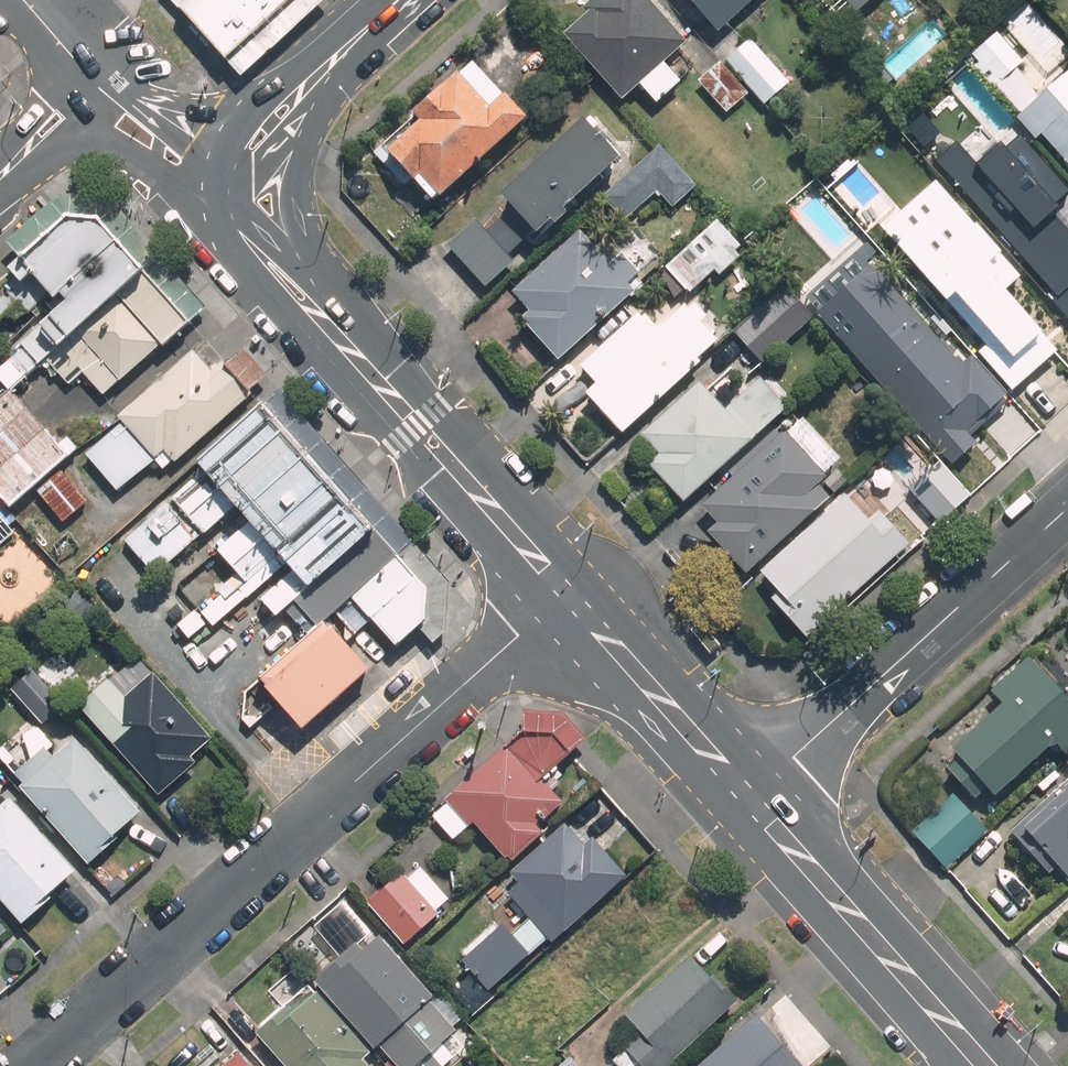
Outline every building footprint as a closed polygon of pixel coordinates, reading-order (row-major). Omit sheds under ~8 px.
[(226,61),(293,0),(174,0),(226,61)] [(678,80),(661,61),(683,41),(643,0),(588,0),(581,6),(585,11),(561,31),(619,98),(637,82),(654,101),(678,80)] [(714,31),(748,0),(686,0),(714,31)] [(845,27),(877,0),(823,0),(845,27)] [(724,58),(764,103),(785,84),(745,39),(724,58)] [(433,198),(523,115),(473,59),(457,74),(455,73),(412,112),(415,115),(375,152),(404,183),(412,175),(433,198)] [(715,62),(696,79),(725,113),(745,96),(715,62)] [(1018,113),(1036,133),(1042,128),(1067,158),(1067,69),(1018,113)] [(546,227),(565,211),(561,207),(617,157),(580,117),(498,192),(511,206),(487,227),(476,216),(446,243),(486,286),(515,259),(508,251),(525,237),(535,248),(551,233),(546,227)] [(1000,137),(972,161),(957,144),(941,157),(1067,304),(1067,217),(1053,200),(1067,187),(1021,133),(1009,144),(1000,137)] [(696,185),(662,147),(608,196),(628,218),(659,190),(674,205),(696,185)] [(1014,286),(1026,275),(938,178),(884,227),(990,342),(983,348),(1016,384),(1064,340),(1014,286)] [(144,272),(99,222),(67,220),(0,279),(0,315),(15,301),(25,313),(49,290),(60,303),(20,343),(41,363),(44,361),(144,272)] [(720,222),(669,269),(696,299),(737,260),(747,251),(720,222)] [(610,266),(578,231),(515,289),(532,308),(521,317),(558,357),(632,290),(625,283),(636,272),(621,255),(610,266)] [(879,255),(816,309),(934,444),(937,442),(944,450),(1011,392),(972,346),(964,353),(879,255)] [(159,344),(186,320),(144,272),(44,361),(66,386),(81,372),(98,393),(156,342),(159,344)] [(810,318),(783,289),(734,333),(761,362),(810,318)] [(715,336),(685,302),(657,328),(642,311),(582,365),(597,382),(587,391),(621,429),(691,365),(687,361),(715,336)] [(168,462),(249,391),(220,358),(206,370),(189,351),(116,416),(119,420),(82,453),(115,489),(150,458),(158,467),(167,460),(168,462)] [(648,461),(682,500),(787,405),(761,376),(726,408),(701,382),(643,435),(659,451),(648,461)] [(78,449),(69,439),(60,447),(11,391),(0,401),(0,496),(11,509),(78,449)] [(335,613),(397,558),(263,406),(193,468),(197,473),(121,540),(151,573),(226,507),(241,525),(215,548),(244,581),(272,557),(286,571),(256,598),(272,616),(284,608),(310,634),(322,624),(335,613)] [(787,413),(760,437),(774,451),(800,427),(787,413)] [(760,450),(702,503),(719,521),(708,530),(746,572),(830,495),(803,464),(786,479),(760,450)] [(937,458),(918,475),(948,509),(967,493),(937,458)] [(84,499),(59,471),(35,493),(60,521),(84,499)] [(844,494),(761,569),(781,591),(773,598),(806,635),(908,541),(880,510),(869,521),(844,494)] [(368,622),(393,649),(424,621),(426,589),(397,558),(335,613),(354,634),(368,622)] [(299,732),(366,673),(322,624),(310,634),(255,682),(299,732)] [(67,639),(45,658),(77,694),(98,675),(67,639)] [(132,658),(118,641),(98,659),(112,675),(132,658)] [(1025,659),(987,693),(998,706),(949,750),(956,757),(944,768),(970,797),(982,786),(991,796),(1051,742),(1062,754),(1067,749),(1067,698),(1064,702),(1025,659)] [(207,737),(150,673),(94,723),(156,793),(194,760),(189,754),(207,737)] [(35,679),(16,696),(40,724),(59,707),(35,679)] [(554,734),(569,751),(592,733),(571,709),(530,705),(522,732),(554,734)] [(54,757),(44,746),(49,741),(31,720),(2,746),(21,767),(15,772),(25,783),(20,787),(87,861),(116,836),(113,832),(138,811),(74,740),(54,757)] [(522,732),(429,815),(451,841),(471,823),(507,862),(546,827),(540,820),(559,803),(548,790),(555,783),(545,772),(569,751),(554,734),(522,732)] [(1009,831),(1046,873),(1053,867),(1066,881),(1067,879),(1067,777),(1009,831)] [(954,793),(914,828),(945,864),(985,829),(954,793)] [(10,794),(0,803),(0,897),(22,922),(53,894),(49,891),(75,868),(10,794)] [(544,937),(547,941),(621,876),(588,838),(580,845),(562,824),(507,872),(518,884),(505,896),(513,905),(457,954),(487,987),(544,937)] [(443,899),(414,867),(403,877),(400,874),(365,904),(401,944),(436,913),(432,909),(443,899)] [(353,943),(311,979),(371,1048),(382,1039),(405,1065),(453,1024),(376,936),(360,950),(353,943)] [(621,1015),(637,1032),(619,1048),(621,1052),(612,1061),(617,1065),(669,1065),(672,1063),(669,1059),(732,1003),(708,976),(704,979),(685,958),(621,1015)] [(252,1033),(282,1065),(362,1065),(357,1060),(364,1054),(305,986),(252,1033)] [(697,1065),(802,1065),(756,1014),(697,1065)] [(218,1065),(243,1065),(232,1054),(218,1065)]
